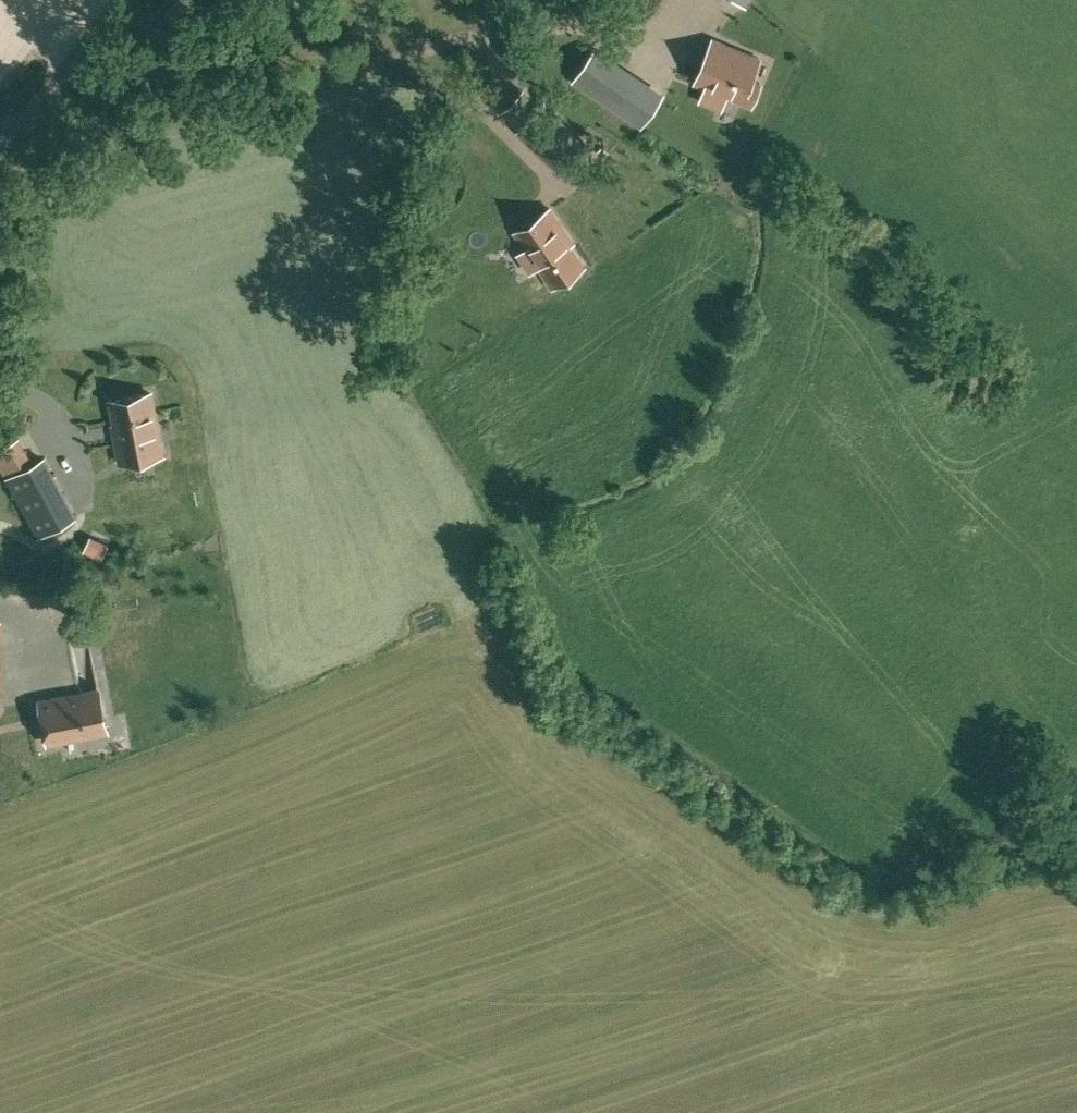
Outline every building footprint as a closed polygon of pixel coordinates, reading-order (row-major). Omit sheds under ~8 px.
[(713,39),(695,82),(751,105),(760,82),(751,78),(759,57),(713,39)] [(642,84),(622,113),(641,126),(660,97),(642,84)] [(581,261),(570,244),(573,242),(550,207),(515,231),(527,249),(537,264),(549,282),(581,261)] [(163,452),(151,392),(110,400),(117,436),(114,437),(119,461),(136,458),(149,455),(163,452)] [(43,458),(7,477),(39,534),(74,515),(62,493),(55,480),(43,458)] [(107,730),(104,717),(98,689),(39,700),(48,742),(90,734),(107,730)]
